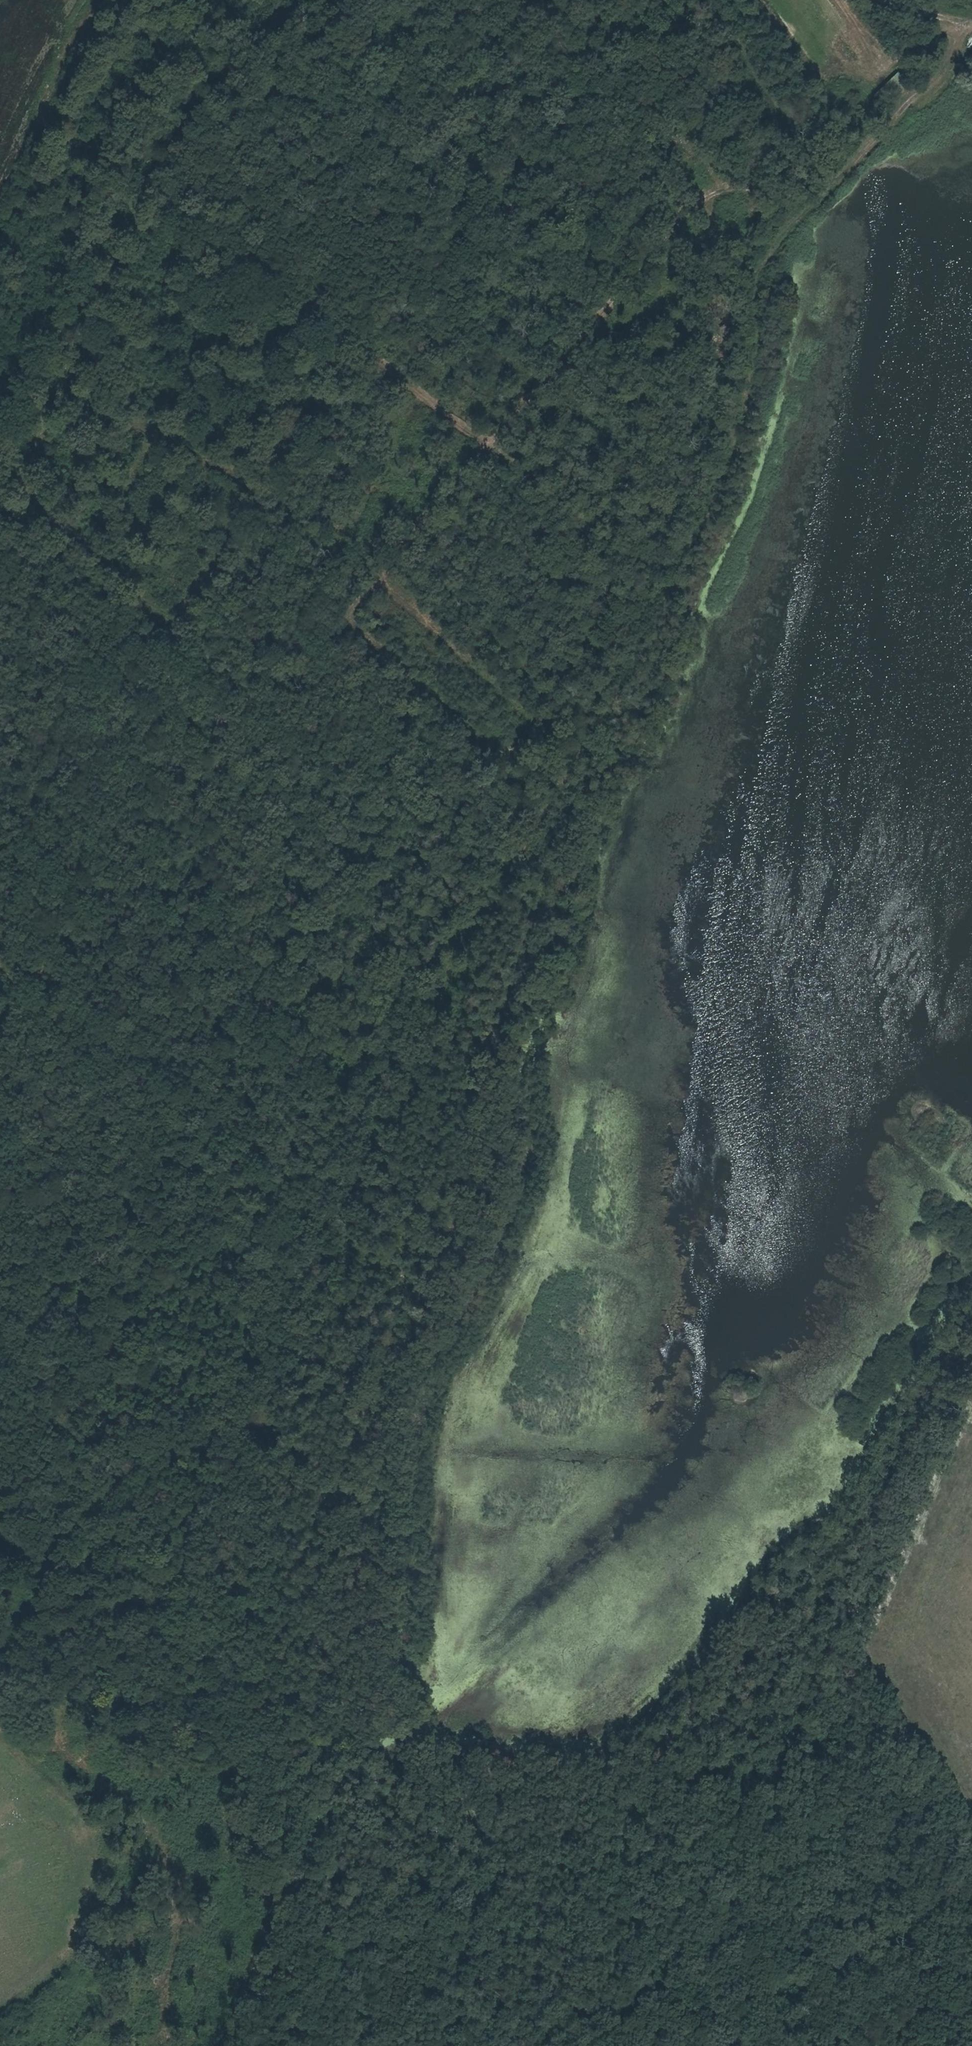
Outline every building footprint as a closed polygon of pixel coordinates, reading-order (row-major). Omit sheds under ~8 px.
[(898,72),(886,81),(895,91),(906,82),(898,72)]
